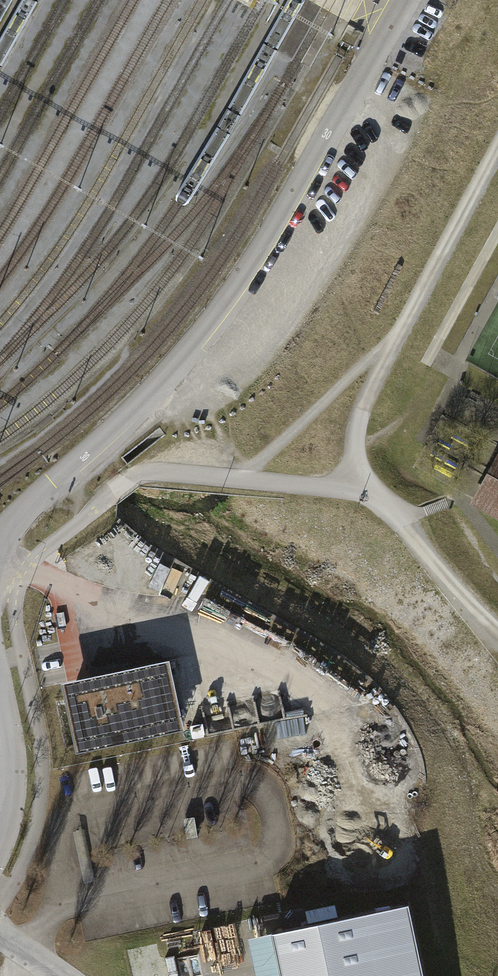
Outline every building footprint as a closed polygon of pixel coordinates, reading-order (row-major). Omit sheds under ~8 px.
[(497,497),(497,458),(474,501),(491,510),(497,497)] [(80,746),(178,725),(168,676),(70,696),(80,746)] [(411,904),(248,939),(256,975),(426,975),(411,904)]
